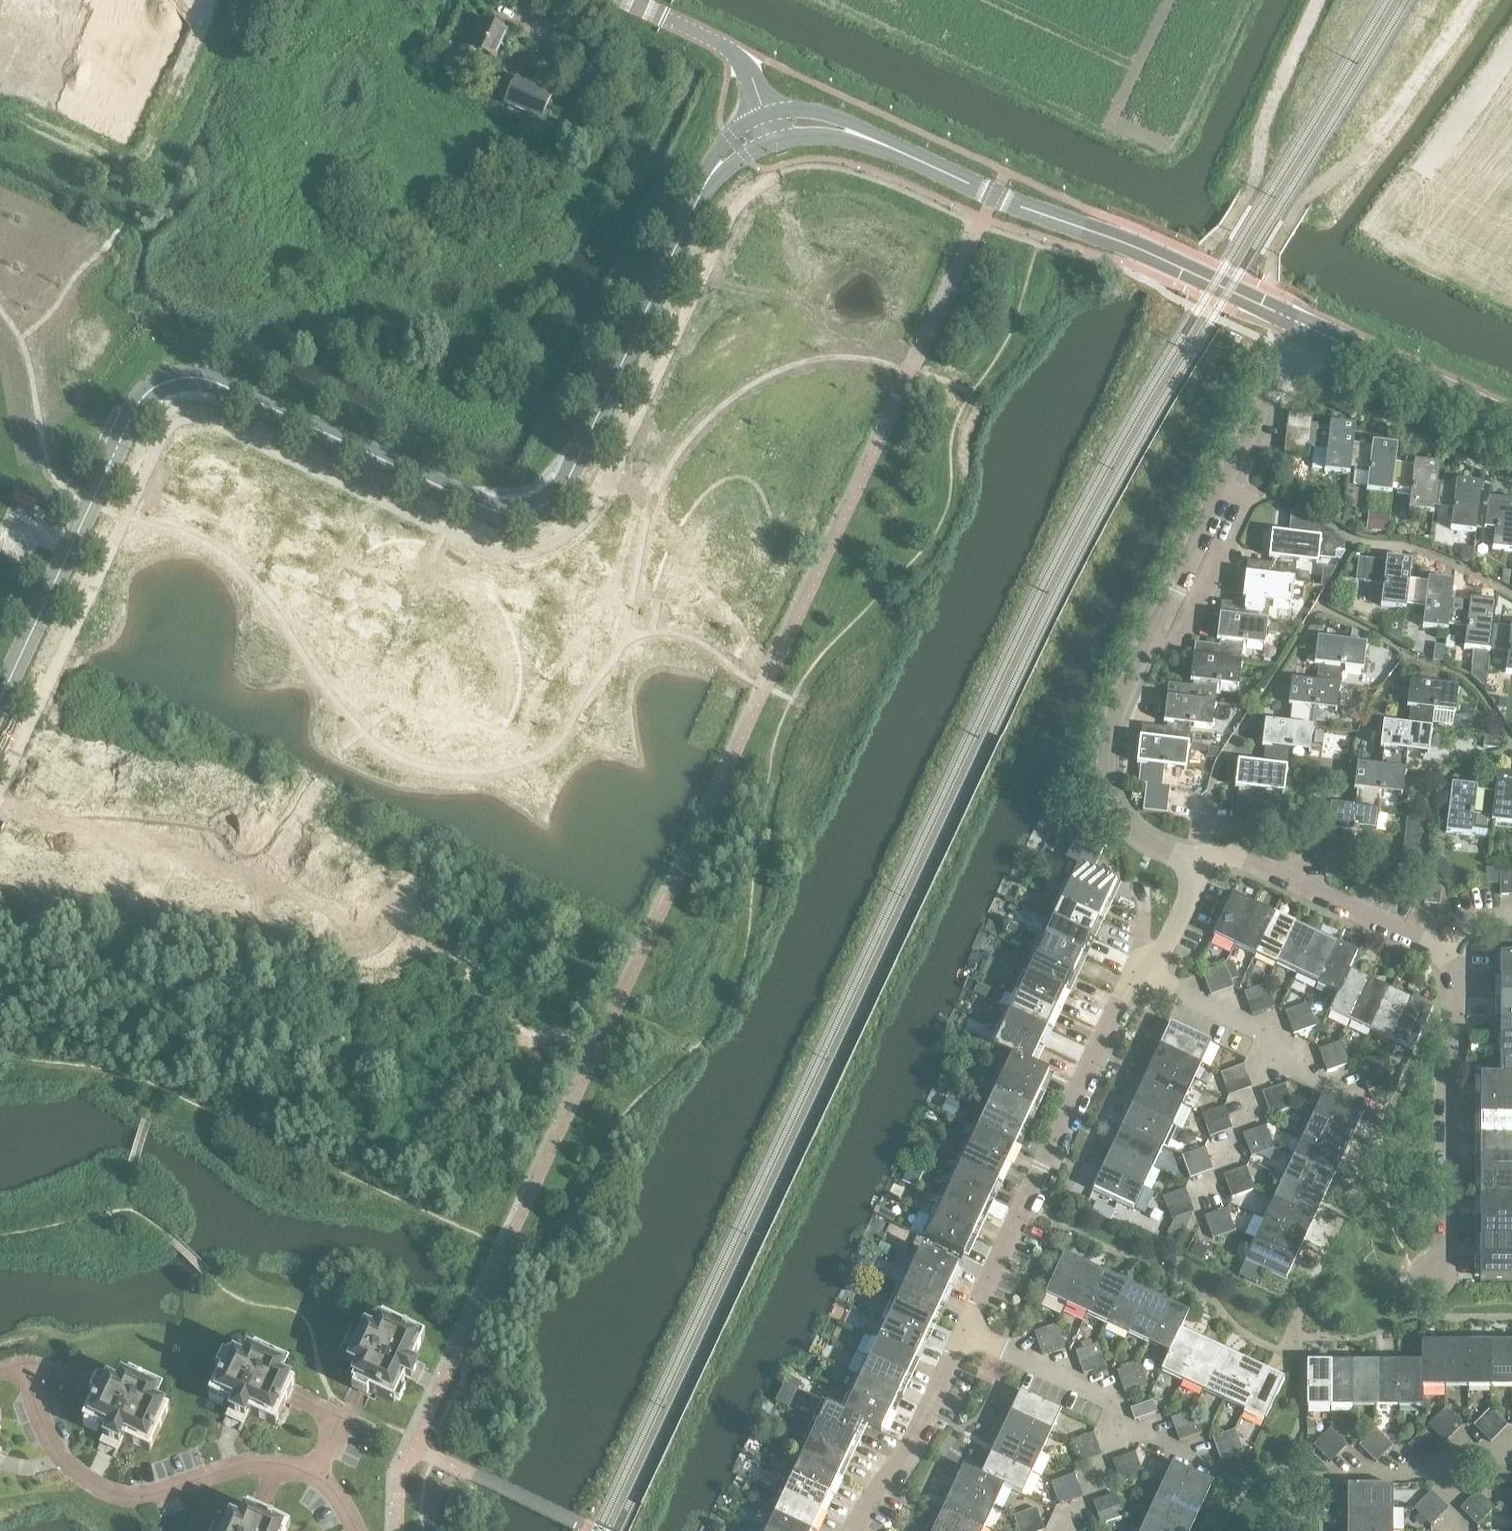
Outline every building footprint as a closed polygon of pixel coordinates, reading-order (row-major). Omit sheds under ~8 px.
[(484,22),(473,47),(467,44),(457,65),(471,71),(478,55),(494,62),(507,33),(484,22)] [(517,80),(514,87),(506,106),(542,122),(553,96),(517,80)] [(1289,414),(1289,415),(1288,427),(1311,430),(1312,425),(1313,417),(1289,414)] [(1354,444),(1356,430),(1312,425),(1311,430),(1310,443),(1309,448),(1317,449),(1315,470),(1327,471),(1327,472),(1350,475),(1351,467),(1350,467),(1354,444)] [(1310,443),(1311,430),(1288,427),(1286,440),(1310,443)] [(1309,448),(1310,443),(1286,440),(1285,453),(1308,456),(1309,448)] [(1398,449),(1354,444),(1350,467),(1351,467),(1371,469),(1369,491),(1392,494),(1393,486),(1396,464),(1398,449)] [(1440,469),(1396,464),(1393,486),(1397,487),(1397,491),(1400,494),(1409,495),(1413,492),(1413,488),(1414,488),(1412,511),(1434,513),(1435,506),(1434,506),(1438,483),(1440,469)] [(1482,488),(1438,483),(1434,506),(1435,506),(1455,508),(1453,530),(1476,533),(1477,525),(1479,503),(1480,503),(1482,488)] [(1477,525),(1495,527),(1492,550),(1495,550),(1511,552),(1511,503),(1488,500),(1488,503),(1480,503),(1479,503),(1477,525)] [(1335,511),(1332,519),(1339,522),(1343,513),(1335,511)] [(1369,514),(1367,530),(1387,532),(1389,517),(1369,514)] [(1248,575),(1251,576),(1295,581),(1295,580),(1294,580),(1296,560),(1300,561),(1300,559),(1319,562),(1322,539),(1277,534),(1274,564),(1249,561),(1248,575)] [(1463,546),(1461,559),(1473,560),(1474,548),(1463,546)] [(1407,604),(1410,581),(1412,565),(1367,560),(1365,582),(1387,585),(1384,608),(1407,610),(1407,604)] [(1294,584),(1295,581),(1251,576),(1247,605),(1223,602),(1221,617),(1224,617),(1269,622),(1270,621),(1269,621),(1271,601),(1274,602),(1274,601),(1292,603),(1293,599),(1294,584)] [(1450,626),(1452,603),(1454,586),(1410,581),(1407,604),(1429,607),(1426,629),(1449,632),(1450,626)] [(1294,584),(1293,599),(1304,601),(1306,585),(1294,584)] [(1496,607),(1452,603),(1450,626),(1471,628),(1469,650),(1491,653),(1491,650),(1493,627),(1496,607)] [(1268,633),(1269,622),(1224,617),(1221,647),(1196,644),(1194,658),(1197,658),(1243,663),(1243,662),(1242,662),(1244,642),(1248,643),(1248,642),(1267,644),(1268,633)] [(1269,622),(1268,633),(1278,634),(1279,623),(1269,622)] [(1491,650),(1509,652),(1507,674),(1510,674),(1511,674),(1511,626),(1511,629),(1493,627),(1491,650)] [(1322,641),(1317,684),(1340,687),(1342,666),(1364,668),(1367,646),(1322,641)] [(1436,647),(1434,663),(1444,664),(1446,648),(1436,647)] [(1240,685),(1243,663),(1197,658),(1194,688),(1170,685),(1168,700),(1171,700),(1216,705),(1217,704),(1216,704),(1218,684),(1222,684),(1222,683),(1240,685)] [(1341,687),(1340,687),(1317,684),(1296,681),(1290,725),(1314,728),(1316,707),(1338,710),(1341,687)] [(1414,684),(1409,728),(1432,730),(1433,722),(1454,724),(1455,712),(1456,712),(1459,689),(1414,684)] [(1342,693),(1341,707),(1350,709),(1352,694),(1342,693)] [(1214,726),(1216,705),(1171,700),(1168,729),(1143,726),(1141,740),(1144,740),(1190,745),(1190,744),(1189,744),(1191,725),(1196,726),(1196,724),(1214,726)] [(1314,728),(1290,725),(1270,723),(1265,766),(1286,769),(1289,748),(1312,750),(1314,728)] [(1388,725),(1382,769),(1405,771),(1408,750),(1430,752),(1433,731),(1432,730),(1409,728),(1388,725)] [(1316,731),(1314,744),(1323,745),(1325,733),(1316,731)] [(1188,768),(1190,745),(1144,740),(1139,785),(1147,786),(1144,813),(1169,815),(1172,788),(1163,787),(1165,767),(1169,767),(1169,766),(1188,768)] [(1209,749),(1208,758),(1218,759),(1219,751),(1209,749)] [(1286,769),(1265,766),(1244,764),(1237,820),(1260,822),(1262,810),(1260,810),(1263,789),(1285,792),(1287,769),(1286,769)] [(1361,766),(1356,809),(1379,812),(1378,812),(1381,791),(1403,794),(1406,772),(1405,772),(1405,771),(1382,769),(1361,766)] [(1492,823),(1511,825),(1511,776),(1498,774),(1498,778),(1496,795),(1493,817),(1492,823)] [(1496,795),(1451,789),(1446,833),(1490,838),(1492,823),(1493,817),(1496,795)] [(1329,852),(1327,863),(1351,866),(1353,853),(1352,853),(1355,832),(1377,835),(1379,812),(1356,809),(1353,809),(1334,807),(1329,852)] [(1287,814),(1286,828),(1305,830),(1307,816),(1287,814)] [(1407,816),(1403,859),(1416,861),(1421,817),(1407,816)] [(1107,873),(1095,867),(1104,849),(1091,842),(1093,839),(1079,833),(1068,857),(1081,863),(1071,884),(1108,902),(1117,883),(1105,877),(1107,873)] [(1443,856),(1432,863),(1443,880),(1443,882),(1464,883),(1464,872),(1453,871),(1443,856)] [(1487,869),(1485,883),(1498,885),(1500,871),(1487,869)] [(1501,872),(1501,896),(1511,896),(1511,872),(1501,872)] [(1099,920),(1108,902),(1071,884),(1063,903),(1099,920)] [(1426,904),(1441,906),(1443,889),(1428,887),(1426,904)] [(1253,906),(1232,896),(1214,936),(1235,946),(1253,906)] [(1091,938),(1099,920),(1063,903),(1054,921),(1091,938)] [(1274,916),(1253,906),(1235,946),(1256,956),(1274,916)] [(1295,926),(1274,916),(1256,956),(1276,965),(1295,926)] [(1082,956),(1091,938),(1054,921),(1046,939),(1082,956)] [(1011,924),(1007,931),(1021,938),(1025,930),(1011,924)] [(1316,936),(1295,926),(1276,965),(1297,975),(1316,936)] [(1511,932),(1501,932),(1501,956),(1511,956),(1511,944),(1511,932)] [(1318,985),(1336,946),(1316,936),(1297,975),(1318,985)] [(1074,974),(1082,956),(1046,939),(1037,957),(1074,974)] [(1358,956),(1336,946),(1318,985),(1338,994),(1339,995),(1349,973),(1358,956)] [(1501,956),(1501,976),(1511,976),(1511,956),(1501,956)] [(1065,992),(1074,974),(1037,957),(1029,975),(1065,992)] [(1234,962),(1225,965),(1229,976),(1231,981),(1239,978),(1234,962)] [(1207,984),(1229,976),(1225,965),(1203,973),(1207,984)] [(1369,983),(1349,973),(1339,995),(1338,994),(1330,1013),(1351,1023),(1369,983)] [(1057,1010),(1065,992),(1029,975),(1020,993),(1057,1010)] [(1231,981),(1229,976),(1207,984),(1211,995),(1233,987),(1231,981)] [(1501,976),(1501,996),(1511,996),(1511,976),(1501,976)] [(969,978),(964,988),(971,992),(976,982),(969,978)] [(1372,1032),(1390,993),(1369,983),(1351,1023),(1372,1032)] [(979,984),(974,994),(992,1002),(997,993),(979,984)] [(1267,984),(1245,992),(1249,1004),(1271,996),(1267,984)] [(1048,1028),(1057,1010),(1020,993),(1012,1011),(1048,1028)] [(1392,1042),(1411,1002),(1390,993),(1372,1032),(1392,1042)] [(1275,1007),(1271,996),(1249,1004),(1253,1015),(1275,1007)] [(1501,996),(1501,1017),(1511,1017),(1511,996),(1501,996)] [(1414,1052),(1433,1013),(1411,1002),(1392,1042),(1414,1052)] [(1290,1023),(1312,1015),(1308,1004),(1286,1012),(1290,1023)] [(1040,1047),(1048,1028),(1012,1011),(1003,1029),(1040,1047)] [(1316,1026),(1312,1015),(1290,1023),(1294,1034),(1316,1026)] [(1501,1017),(1501,1037),(1511,1037),(1511,1017),(1501,1017)] [(1211,1042),(1171,1024),(1161,1045),(1201,1063),(1211,1042)] [(1031,1065),(1032,1064),(1040,1047),(1003,1029),(994,1048),(1012,1057),(1012,1056),(1031,1065)] [(1501,1037),(1501,1057),(1511,1057),(1511,1037),(1501,1037)] [(1342,1042),(1320,1050),(1324,1061),(1346,1053),(1342,1042)] [(1201,1063),(1161,1045),(1152,1066),(1191,1084),(1201,1063)] [(1350,1064),(1346,1053),(1324,1061),(1328,1072),(1350,1064)] [(1050,1073),(1032,1064),(1031,1065),(1012,1056),(1012,1057),(1004,1073),(1041,1091),(1050,1073)] [(1501,1057),(1501,1076),(1501,1077),(1511,1077),(1511,1057),(1501,1057)] [(1383,1061),(1361,1069),(1365,1080),(1387,1072),(1383,1061)] [(1248,1076),(1243,1065),(1221,1073),(1225,1085),(1248,1076)] [(1191,1084),(1152,1066),(1142,1087),(1182,1105),(1191,1084)] [(1391,1083),(1387,1072),(1365,1080),(1369,1092),(1391,1083)] [(1033,1109),(1041,1091),(1004,1073),(995,1092),(1033,1109)] [(1252,1088),(1248,1076),(1225,1085),(1229,1096),(1252,1088)] [(1501,1077),(1501,1076),(1481,1076),(1481,1096),(1511,1096),(1511,1077),(1501,1077)] [(1294,1107),(1286,1084),(1274,1089),(1282,1111),(1294,1107)] [(1182,1105),(1142,1087),(1132,1108),(1172,1126),(1182,1105)] [(1282,1111),(1274,1089),(1263,1093),(1271,1116),(1282,1111)] [(1024,1127),(1033,1109),(995,1092),(987,1110),(1024,1127)] [(1364,1114),(1360,1112),(1324,1095),(1314,1116),(1354,1135),(1364,1114)] [(1481,1096),(1481,1116),(1511,1116),(1511,1096),(1481,1096)] [(948,1099),(942,1111),(964,1121),(970,1109),(948,1099)] [(1228,1118),(1224,1106),(1202,1115),(1206,1126),(1228,1118)] [(1172,1126),(1132,1108),(1123,1129),(1162,1147),(1172,1126)] [(1015,1146),(1024,1127),(987,1110),(978,1128),(1015,1146)] [(1345,1156),(1354,1135),(1314,1116),(1305,1137),(1345,1156)] [(1481,1116),(1481,1137),(1511,1137),(1511,1116),(1481,1116)] [(1232,1129),(1228,1118),(1206,1126),(1210,1137),(1232,1129)] [(1274,1149),(1266,1126),(1254,1130),(1263,1153),(1274,1149)] [(1007,1164),(1015,1146),(978,1128),(969,1147),(1007,1164)] [(1162,1147),(1123,1129),(1113,1150),(1153,1168),(1162,1147)] [(1263,1153),(1254,1130),(1243,1134),(1252,1157),(1263,1153)] [(1335,1177),(1345,1156),(1305,1137),(1295,1158),(1335,1177)] [(1481,1137),(1481,1157),(1511,1157),(1511,1137),(1481,1137)] [(998,1182),(1007,1164),(969,1147),(961,1165),(998,1182)] [(1209,1159),(1205,1148),(1182,1156),(1186,1167),(1209,1159)] [(1153,1168),(1113,1150),(1103,1170),(1143,1189),(1153,1168)] [(1481,1157),(1481,1177),(1511,1177),(1511,1157),(1481,1157)] [(1325,1197),(1335,1177),(1295,1158),(1285,1179),(1325,1197)] [(1213,1171),(1209,1159),(1186,1167),(1191,1179),(1213,1171)] [(911,1164),(903,1183),(917,1189),(925,1170),(911,1164)] [(989,1201),(998,1182),(961,1165),(952,1183),(989,1201)] [(1254,1190),(1246,1167),(1235,1171),(1243,1194),(1254,1190)] [(1143,1189),(1103,1170),(1094,1191),(1133,1210),(1143,1189)] [(1243,1194),(1235,1171),(1224,1175),(1232,1198),(1243,1194)] [(1481,1177),(1481,1197),(1511,1197),(1511,1177),(1481,1177)] [(1315,1218),(1325,1197),(1285,1179),(1275,1200),(1315,1218)] [(981,1219),(989,1201),(952,1183),(944,1202),(981,1219)] [(1167,1208),(1190,1200),(1186,1189),(1163,1197),(1167,1208)] [(1481,1197),(1481,1218),(1511,1218),(1511,1197),(1481,1197)] [(1194,1211),(1190,1200),(1167,1208),(1171,1219),(1194,1211)] [(1305,1239),(1315,1218),(1275,1200),(1266,1221),(1305,1239)] [(972,1237),(981,1219),(944,1202),(935,1220),(972,1237)] [(1235,1231),(1227,1208),(1216,1212),(1224,1235),(1235,1231)] [(883,1210),(880,1216),(894,1222),(897,1216),(883,1210)] [(1224,1235),(1216,1212),(1205,1216),(1213,1239),(1224,1235)] [(1481,1218),(1482,1238),(1511,1238),(1511,1218),(1481,1218)] [(972,1237),(935,1220),(926,1238),(964,1256),(972,1237)] [(1296,1260),(1305,1239),(1266,1221),(1256,1241),(1296,1260)] [(1482,1238),(1482,1258),(1511,1258),(1511,1238),(1482,1238)] [(1286,1281),(1296,1260),(1256,1241),(1240,1276),(1257,1284),(1263,1270),(1286,1281)] [(881,1243),(877,1253),(888,1258),(892,1248),(881,1243)] [(1196,1243),(1191,1256),(1203,1261),(1209,1248),(1196,1243)] [(922,1250),(914,1268),(950,1285),(958,1267),(922,1250)] [(1066,1304),(1084,1264),(1064,1255),(1045,1294),(1066,1304)] [(1482,1258),(1482,1278),(1511,1278),(1511,1258),(1482,1258)] [(1087,1314),(1105,1274),(1084,1264),(1066,1304),(1087,1314)] [(914,1268),(905,1287),(941,1303),(950,1285),(914,1268)] [(1108,1323),(1126,1284),(1105,1274),(1087,1314),(1108,1323)] [(1128,1333),(1147,1293),(1126,1284),(1108,1323),(1128,1333)] [(905,1287),(896,1305),(933,1322),(941,1303),(905,1287)] [(1149,1343),(1168,1303),(1147,1293),(1128,1333),(1149,1343)] [(1189,1313),(1168,1303),(1149,1343),(1169,1352),(1170,1352),(1180,1331),(1181,1331),(1189,1313)] [(896,1305),(888,1323),(924,1340),(933,1322),(896,1305)] [(412,1365),(425,1336),(382,1316),(375,1332),(353,1322),(337,1357),(359,1368),(351,1384),(354,1385),(352,1389),(367,1397),(369,1392),(394,1404),(406,1378),(411,1381),(418,1367),(412,1365)] [(888,1323),(879,1341),(915,1358),(924,1340),(888,1323)] [(1058,1325),(1035,1333),(1039,1344),(1062,1336),(1058,1325)] [(1201,1341),(1181,1331),(1180,1331),(1170,1352),(1169,1352),(1160,1370),(1182,1380),(1201,1341)] [(1066,1347),(1062,1336),(1039,1344),(1043,1355),(1066,1347)] [(296,1384),(280,1376),(290,1354),(255,1338),(244,1360),(228,1352),(227,1355),(223,1353),(216,1369),(220,1371),(209,1395),(234,1407),(231,1412),(245,1419),(247,1413),(276,1426),(296,1384)] [(879,1341),(871,1359),(907,1376),(915,1358),(879,1341)] [(1221,1350),(1201,1341),(1182,1380),(1203,1390),(1221,1350)] [(1445,1386),(1445,1343),(1421,1343),(1421,1363),(1422,1363),(1422,1386),(1423,1386),(1445,1386)] [(1468,1386),(1468,1343),(1445,1343),(1445,1386),(1468,1386)] [(1491,1386),(1491,1343),(1468,1343),(1468,1386),(1491,1386)] [(1491,1343),(1491,1386),(1511,1386),(1511,1343),(1491,1343)] [(1099,1345),(1076,1353),(1080,1364),(1102,1356),(1099,1345)] [(1242,1360),(1221,1350),(1203,1390),(1224,1400),(1242,1360)] [(1106,1367),(1102,1356),(1080,1364),(1084,1375),(1106,1367)] [(871,1359),(862,1378),(898,1395),(907,1376),(871,1359)] [(1244,1409),(1263,1370),(1242,1360),(1224,1400),(1244,1409)] [(1330,1407),(1330,1363),(1307,1363),(1307,1407),(1330,1407)] [(1353,1407),(1353,1363),(1330,1363),(1330,1407),(1353,1407)] [(1376,1407),(1376,1363),(1353,1363),(1353,1407),(1376,1407)] [(1399,1407),(1399,1363),(1376,1363),(1376,1407),(1399,1407)] [(1422,1363),(1421,1363),(1399,1363),(1399,1407),(1423,1407),(1423,1386),(1422,1386),(1422,1363)] [(170,1410),(154,1402),(164,1380),(129,1364),(119,1386),(103,1378),(101,1381),(97,1379),(90,1395),(94,1397),(83,1421),(108,1433),(105,1439),(119,1445),(122,1439),(150,1453),(170,1410)] [(1140,1364),(1118,1372),(1122,1383),(1144,1375),(1140,1364)] [(1285,1380),(1263,1370),(1244,1409),(1266,1420),(1285,1380)] [(1148,1385),(1144,1375),(1122,1383),(1126,1393),(1148,1385)] [(789,1377),(786,1385),(798,1391),(802,1383),(789,1377)] [(862,1378),(854,1396),(890,1413),(898,1395),(862,1378)] [(1062,1411),(1022,1392),(1012,1414),(1051,1432),(1062,1411)] [(780,1394),(776,1403),(789,1409),(793,1400),(780,1394)] [(846,1413),(845,1414),(864,1423),(863,1424),(881,1432),(890,1413),(854,1396),(846,1413)] [(1135,1421),(1157,1413),(1153,1401),(1131,1409),(1135,1421)] [(822,1402),(813,1421),(818,1424),(855,1441),(863,1424),(864,1423),(845,1414),(846,1413),(827,1405),(822,1402)] [(1453,1434),(1461,1426),(1445,1409),(1437,1418),(1453,1434)] [(1482,1434),(1499,1417),(1491,1409),(1474,1426),(1482,1434)] [(1194,1411),(1172,1419),(1176,1430),(1198,1422),(1194,1411)] [(1051,1432),(1012,1414),(1002,1434),(1042,1453),(1051,1432)] [(772,1416),(769,1423),(779,1428),(783,1421),(772,1416)] [(1491,1443),(1508,1426),(1499,1417),(1482,1434),(1491,1443)] [(1453,1434),(1437,1418),(1428,1426),(1445,1442),(1453,1434)] [(1202,1434),(1198,1422),(1176,1430),(1180,1442),(1202,1434)] [(818,1424),(810,1442),(846,1459),(855,1441),(818,1424)] [(1330,1429),(1322,1438),(1339,1455),(1347,1446),(1330,1429)] [(1217,1449),(1239,1441),(1235,1430),(1213,1438),(1217,1449)] [(1376,1430),(1368,1438),(1384,1454),(1393,1446),(1376,1430)] [(1042,1453),(1002,1434),(992,1455),(1032,1474),(1042,1453)] [(1097,1444),(1094,1434),(1071,1442),(1075,1453),(1097,1444)] [(1339,1455),(1322,1438),(1314,1446),(1330,1463),(1339,1455)] [(1384,1454),(1368,1438),(1359,1446),(1376,1463),(1384,1454)] [(1417,1438),(1408,1446),(1425,1463),(1434,1454),(1417,1438)] [(1244,1452),(1239,1441),(1217,1449),(1221,1461),(1244,1452)] [(810,1442),(801,1460),(838,1477),(846,1459),(810,1442)] [(1101,1455),(1097,1444),(1075,1453),(1079,1463),(1101,1455)] [(1143,1475),(1135,1453),(1124,1457),(1131,1480),(1143,1475)] [(992,1455),(983,1475),(983,1476),(1004,1486),(1022,1495),(1032,1474),(992,1455)] [(1131,1480),(1124,1457),(1113,1461),(1121,1483),(1131,1480)] [(801,1460),(793,1478),(829,1495),(838,1477),(801,1460)] [(1213,1482),(1212,1481),(1174,1463),(1164,1484),(1204,1502),(1213,1482)] [(983,1476),(983,1475),(965,1467),(955,1488),(994,1506),(1004,1486),(983,1476)] [(784,1474),(775,1492),(784,1497),(821,1514),(829,1495),(793,1478),(784,1474)] [(1078,1486),(1074,1475),(1052,1483),(1056,1494),(1078,1486)] [(1194,1523),(1204,1502),(1164,1484),(1154,1505),(1194,1523)] [(1082,1497),(1078,1486),(1056,1494),(1061,1506),(1082,1497)] [(1392,1508),(1392,1486),(1349,1486),(1349,1508),(1392,1508)] [(994,1506),(955,1488),(945,1509),(984,1527),(994,1506)] [(1447,1509),(1431,1493),(1423,1501),(1439,1517),(1447,1509)] [(1469,1518),(1486,1501),(1478,1493),(1461,1509),(1469,1518)] [(1125,1516),(1116,1495),(1105,1499),(1113,1521),(1125,1516)] [(776,1515),(810,1530),(813,1530),(821,1514),(784,1497),(776,1515)] [(1113,1521),(1105,1499),(1094,1503),(1102,1525),(1113,1521)] [(1439,1517),(1423,1501),(1415,1509),(1431,1525),(1439,1517)] [(1494,1509),(1486,1501),(1469,1518),(1477,1526),(1494,1509)] [(1194,1523),(1154,1505),(1145,1526),(1156,1530),(1190,1530),(1194,1523)] [(291,1526),(248,1506),(241,1522),(219,1512),(210,1530),(289,1530),(291,1526)] [(1392,1508),(1349,1508),(1349,1530),(1392,1530),(1392,1508)] [(945,1509),(935,1529),(939,1530),(982,1530),(984,1527),(945,1509)] [(1026,1513),(1032,1530),(1045,1530),(1037,1509),(1026,1513)] [(1026,1513),(1015,1517),(1020,1530),(1032,1530),(1026,1513)] [(768,1530),(810,1530),(776,1515),(768,1530)]
